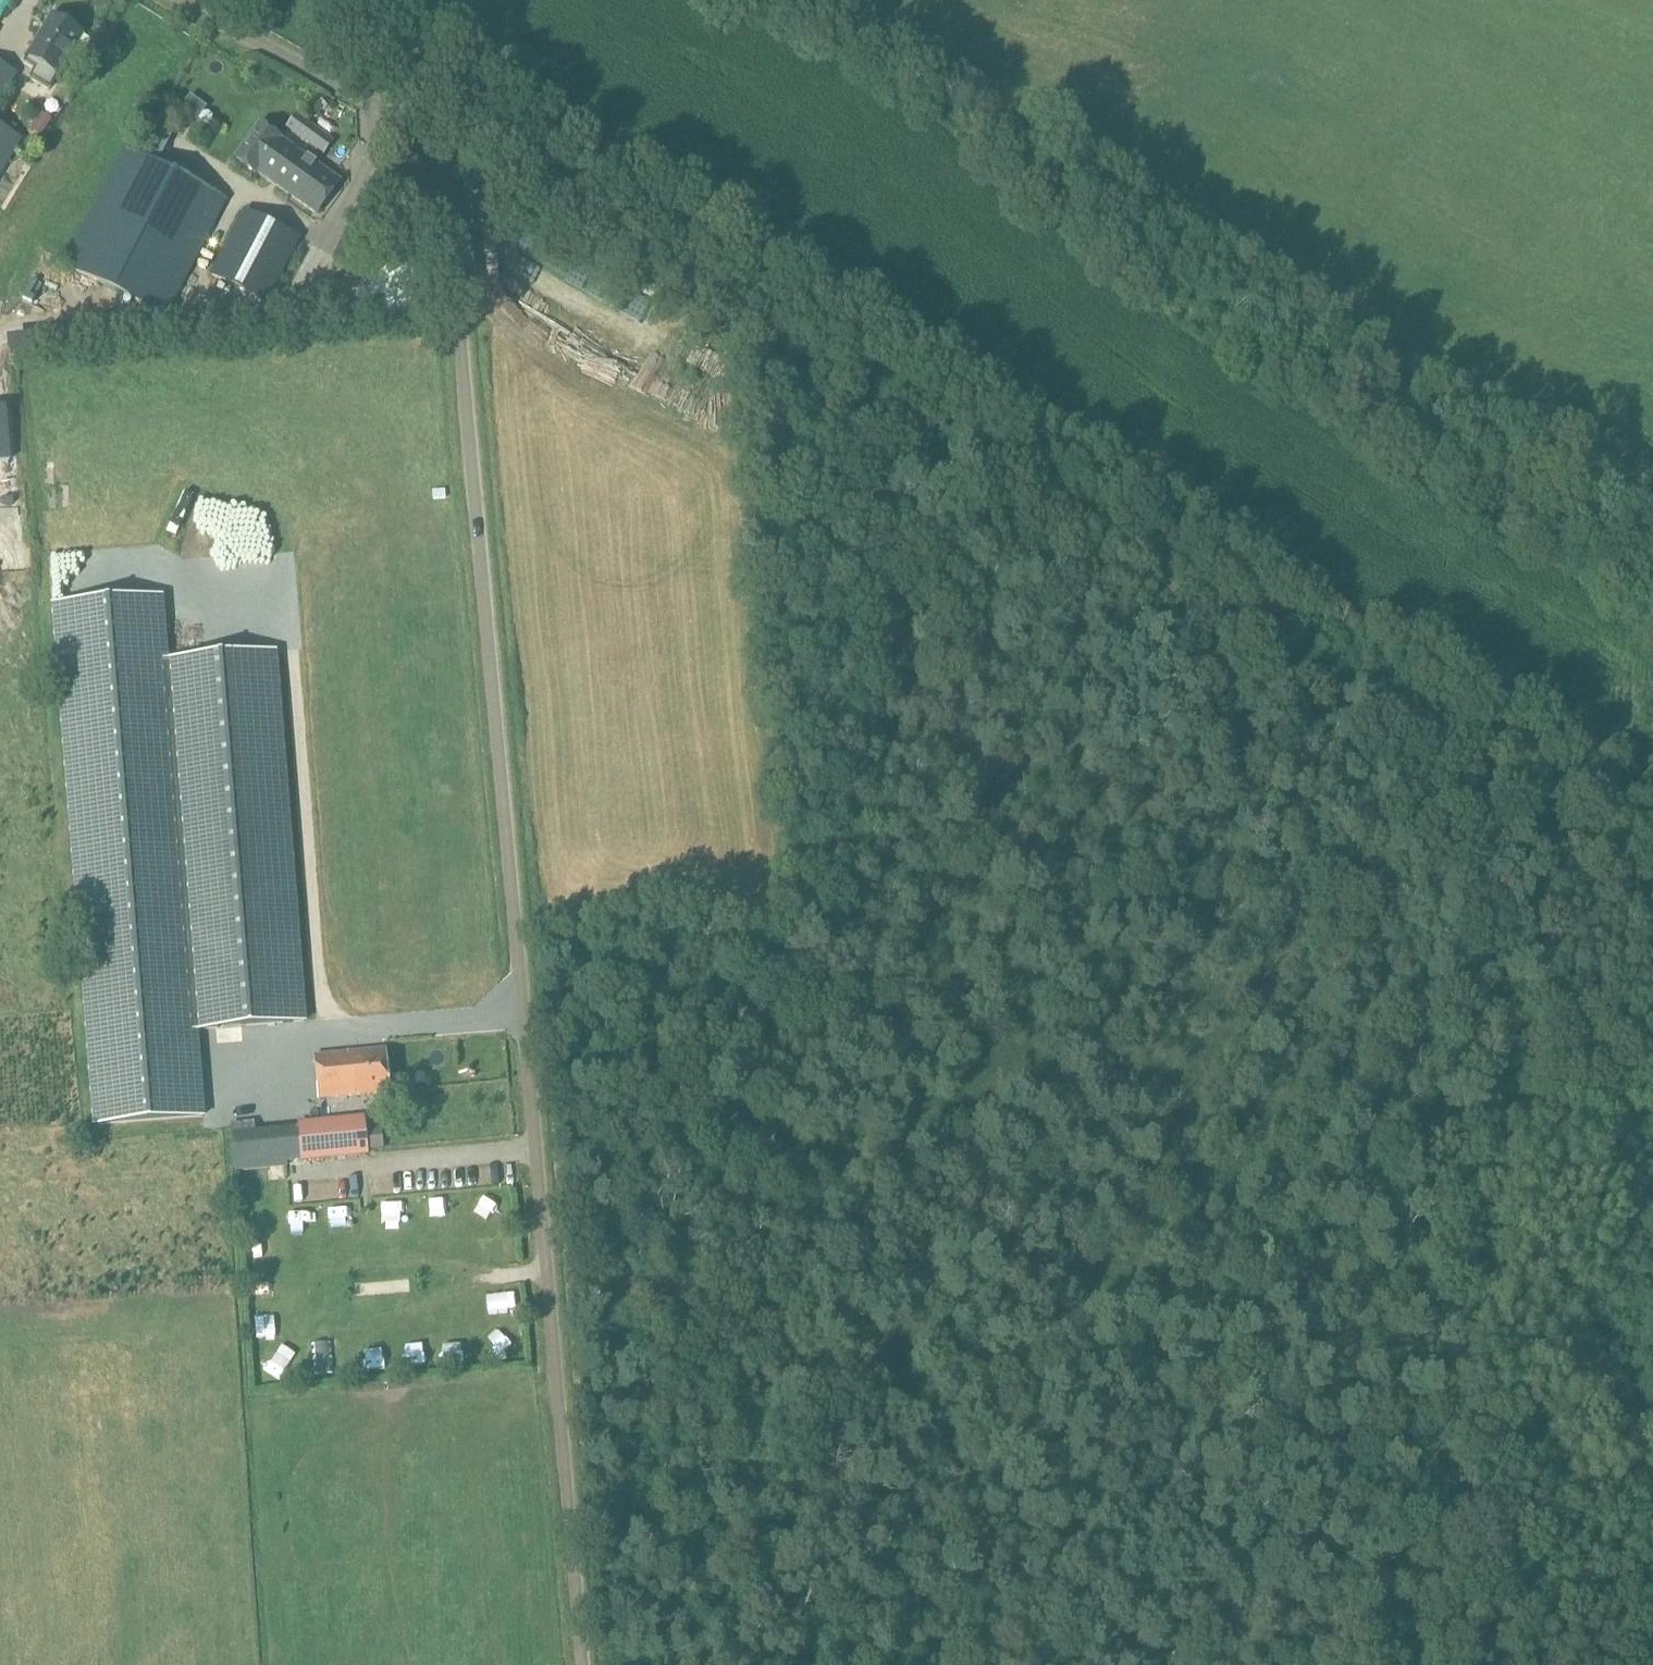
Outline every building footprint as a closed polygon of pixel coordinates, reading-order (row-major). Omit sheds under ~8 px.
[(52,15),(28,56),(24,63),(36,70),(30,79),(49,90),(83,34),(52,15)] [(11,97),(7,95),(19,74),(0,63),(0,115),(11,97)] [(33,134),(43,116),(33,111),(22,129),(33,134)] [(297,115),(288,128),(310,144),(319,131),(297,115)] [(262,119),(234,159),(257,175),(258,172),(292,196),(301,184),(296,180),(307,166),(302,163),(306,157),(302,154),(303,154),(280,138),(283,134),(262,119)] [(22,139),(0,125),(0,177),(22,139)] [(124,148),(62,265),(166,319),(227,199),(124,148)] [(301,184),(292,196),(316,213),(339,180),(303,154),(302,154),(306,157),(302,163),(307,166),(296,180),(301,184)] [(243,208),(209,271),(263,299),(296,236),(243,208)] [(380,274),(369,275),(373,314),(381,313),(382,318),(408,315),(406,301),(405,301),(403,281),(404,281),(403,266),(379,269),(380,274)] [(23,273),(15,294),(42,305),(51,284),(23,273)] [(275,652),(167,661),(161,596),(53,605),(95,1125),(203,1116),(196,1030),(216,1028),(217,1044),(243,1042),(242,1026),(305,1021),(275,652)] [(316,1055),(320,1099),(388,1093),(384,1049),(316,1055)] [(364,1116),(299,1122),(299,1127),(303,1160),(367,1154),(365,1130),(364,1116)] [(252,1122),(231,1124),(235,1170),(287,1165),(304,1164),(303,1160),(299,1127),(253,1131),(252,1122)] [(380,1129),(365,1130),(367,1154),(382,1152),(380,1129)] [(245,1297),(276,1296),(276,1275),(244,1276),(245,1297)] [(267,1352),(259,1372),(280,1380),(287,1360),(267,1352)] [(340,1358),(311,1359),(312,1370),(340,1369),(340,1358)]
